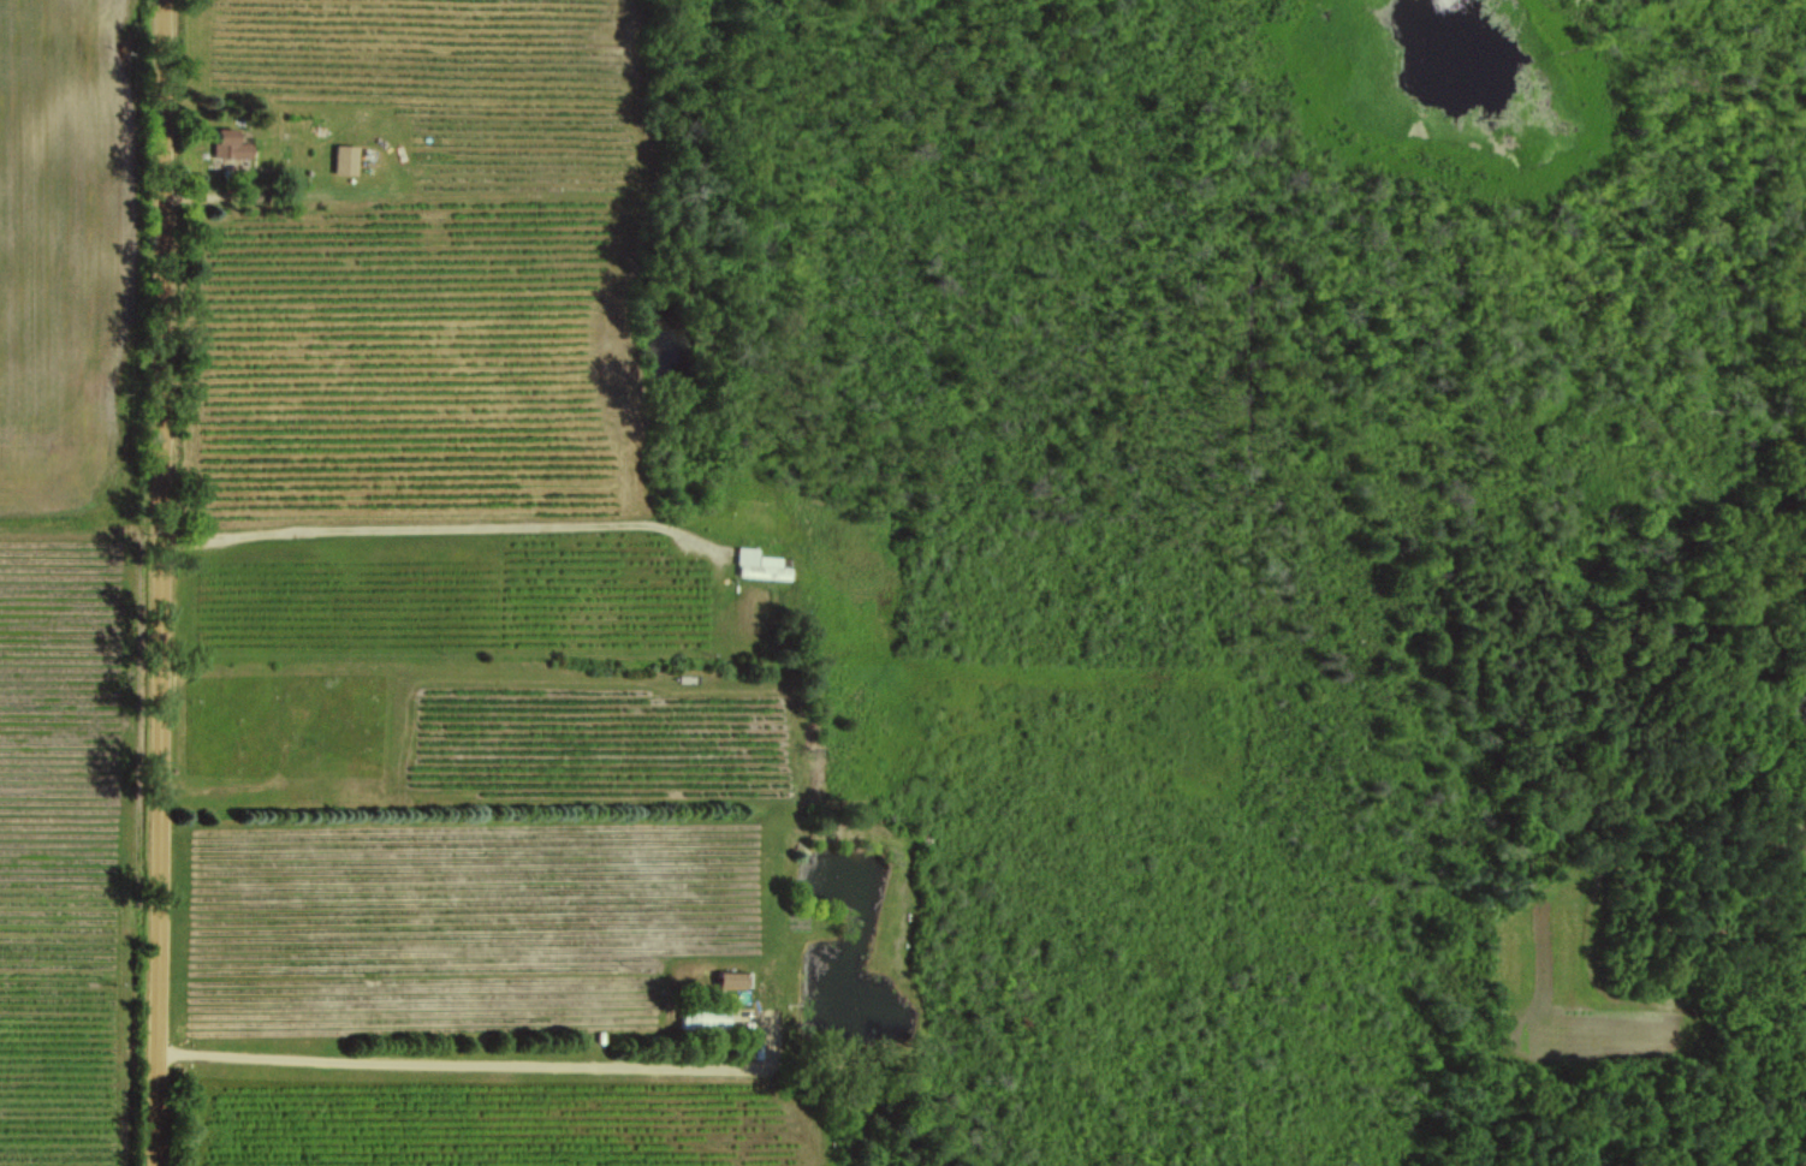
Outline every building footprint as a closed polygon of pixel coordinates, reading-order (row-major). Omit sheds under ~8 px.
[(240,142),(240,129),(216,128),(216,157),(253,158),(253,142),(240,142)] [(359,146),(337,145),(335,174),(357,175),(359,146)] [(783,557),(759,556),(760,548),(740,547),(739,576),(792,579),(792,567),(782,567),(783,557)] [(747,971),(720,971),(719,987),(747,988),(747,971)] [(729,1012),(683,1013),(684,1028),(730,1026),(729,1012)]
